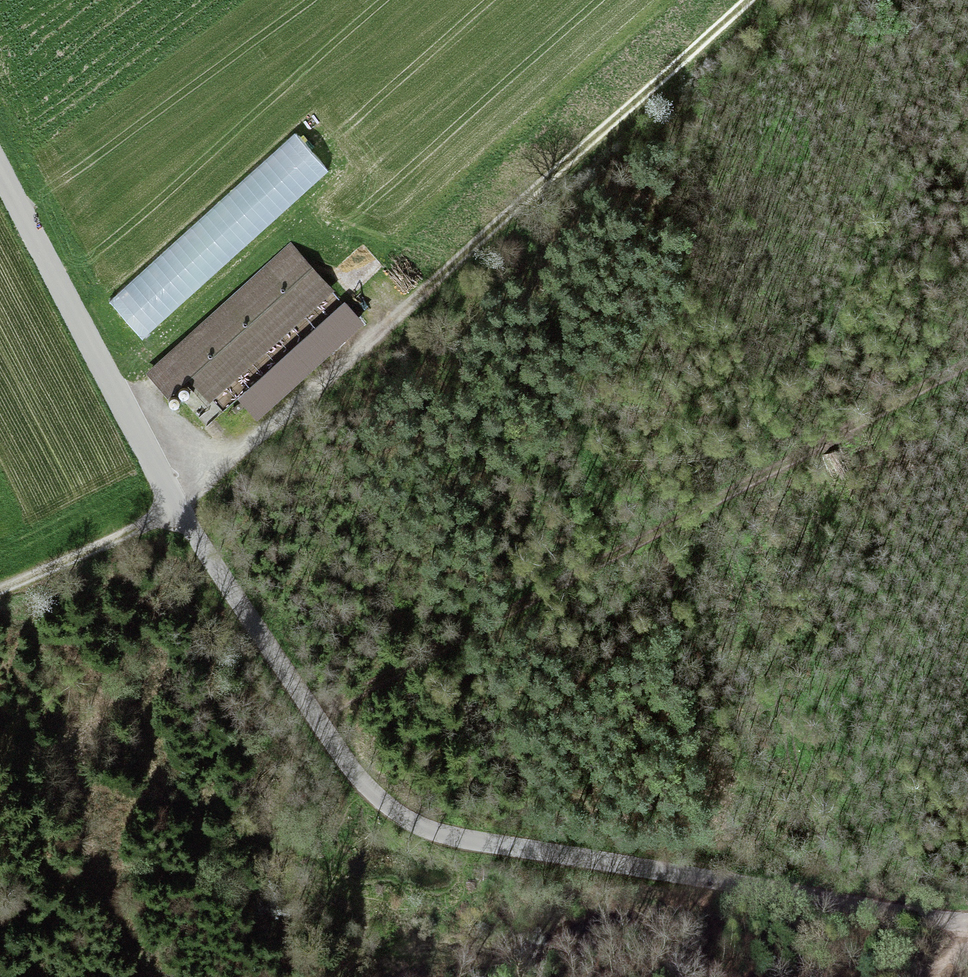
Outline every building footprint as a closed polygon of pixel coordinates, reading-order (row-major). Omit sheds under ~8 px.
[(143,372),(164,397),(191,375),(203,390),(327,288),(294,248),(143,372)]
